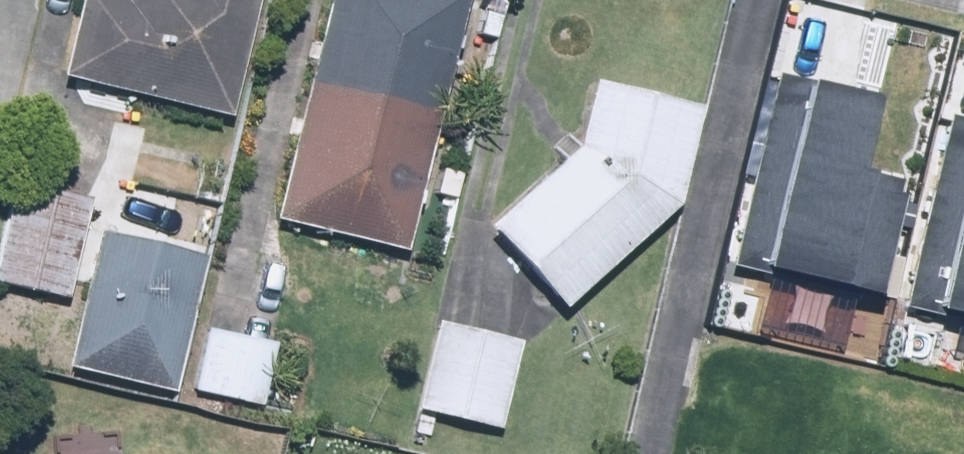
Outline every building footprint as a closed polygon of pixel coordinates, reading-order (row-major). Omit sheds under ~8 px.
[(58,76),(225,117),(253,0),(77,0),(58,76)] [(271,222),(439,262),(501,0),(323,0),(271,222)] [(855,100),(780,82),(736,273),(879,305),(902,205),(835,189),(855,100)] [(692,110),(584,85),(571,148),(482,229),(553,311),(669,207),(692,110)] [(950,126),(907,317),(963,330),(963,129),(950,126)] [(11,179),(0,230),(0,283),(67,297),(89,197),(11,179)] [(205,259),(99,231),(62,367),(168,395),(205,259)] [(518,346),(435,327),(415,412),(498,432),(518,346)] [(204,332),(191,393),(262,408),(275,347),(204,332)]
